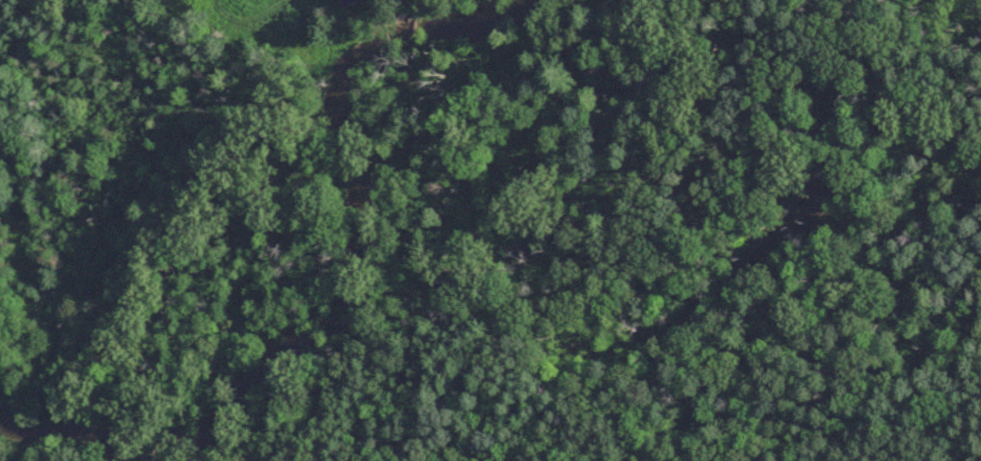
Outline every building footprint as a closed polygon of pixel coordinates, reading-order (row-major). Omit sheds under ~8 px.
[(360,4),(359,0),(336,0),(338,8),(360,4)]
